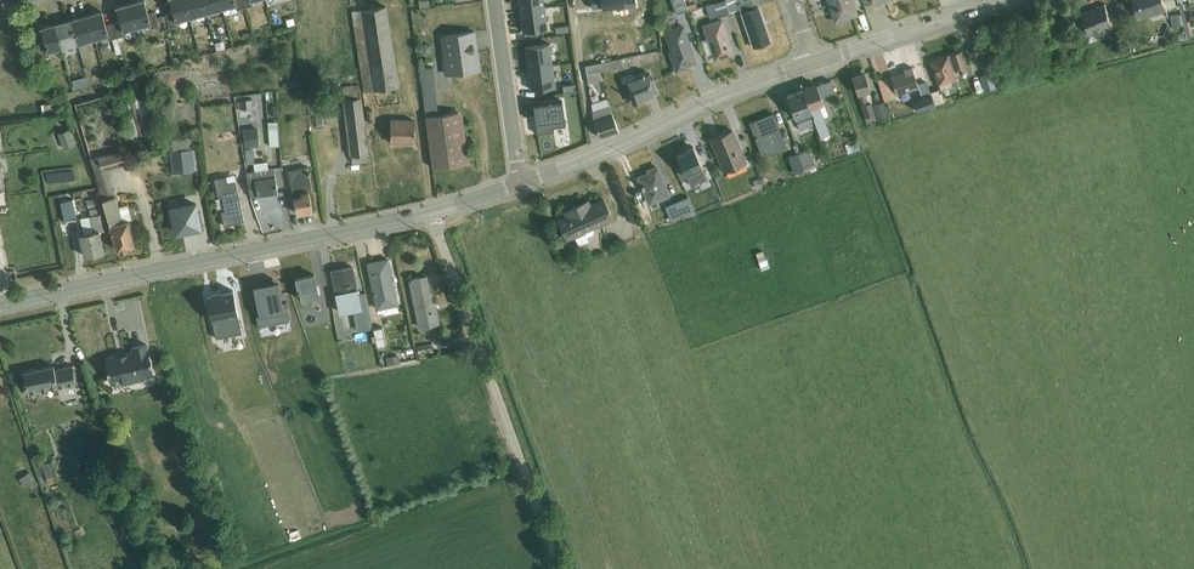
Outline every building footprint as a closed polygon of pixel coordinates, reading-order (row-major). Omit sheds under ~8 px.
[(130,4),(137,28),(150,24),(151,28),(159,26),(155,12),(148,14),(144,0),(130,4)] [(184,0),(169,0),(173,13),(166,14),(166,15),(168,21),(170,28),(177,26),(176,22),(189,19),(184,0)] [(189,19),(206,14),(202,0),(184,0),(189,19)] [(206,14),(223,9),(220,0),(202,0),(206,14)] [(223,9),(235,6),(237,10),(245,7),(243,0),(220,0),(223,9)] [(544,8),(543,0),(519,0),(520,11),(544,8)] [(603,8),(624,6),(623,0),(602,0),(603,8)] [(686,7),(684,0),(671,0),(677,14),(687,11),(686,7)] [(729,13),(725,0),(714,4),(713,3),(705,6),(710,19),(718,17),(718,18),(730,14),(729,13)] [(729,13),(740,9),(753,48),(770,43),(759,8),(755,9),(752,0),(749,0),(743,2),(742,0),(726,0),(725,0),(729,13)] [(835,23),(857,15),(852,0),(827,0),(835,23)] [(1138,20),(1167,12),(1166,10),(1164,1),(1168,0),(1133,0),(1138,20)] [(1166,10),(1177,7),(1175,0),(1168,0),(1164,1),(1166,10)] [(113,24),(117,38),(124,36),(123,32),(137,28),(130,4),(116,8),(120,22),(113,24)] [(1097,9),(1080,15),(1087,36),(1093,34),(1093,36),(1096,38),(1099,39),(1102,38),(1104,35),(1105,32),(1105,31),(1112,28),(1105,5),(1096,8),(1097,9)] [(1181,15),(1184,26),(1188,40),(1191,39),(1182,5),(1179,6),(1181,15)] [(387,6),(352,11),(364,92),(398,87),(387,6)] [(544,8),(520,11),(523,33),(547,30),(544,8)] [(88,16),(94,40),(95,42),(102,41),(103,44),(102,44),(104,51),(112,49),(109,40),(112,39),(116,55),(121,54),(117,38),(113,24),(106,26),(102,12),(88,16)] [(1184,26),(1181,15),(1179,15),(1178,14),(1170,17),(1173,28),(1184,26)] [(166,15),(159,17),(161,23),(168,21),(166,15)] [(72,20),(78,44),(94,40),(88,16),(72,20)] [(55,25),(62,49),(78,44),(72,20),(55,25)] [(707,40),(702,42),(706,56),(713,54),(715,61),(733,55),(722,20),(702,26),(707,40)] [(62,49),(55,25),(41,29),(45,43),(38,45),(42,59),(49,57),(48,52),(62,49)] [(683,26),(664,32),(676,71),(686,68),(685,67),(695,63),(683,26)] [(445,75),(469,72),(469,73),(481,71),(475,31),(463,33),(442,37),(445,75)] [(528,69),(552,66),(549,44),(525,48),(528,69)] [(982,54),(980,47),(979,45),(973,48),(976,56),(982,54)] [(961,51),(930,62),(938,86),(939,86),(941,91),(958,86),(953,72),(967,68),(961,51)] [(1089,54),(1083,55),(1085,65),(1091,64),(1089,54)] [(586,75),(600,73),(622,68),(620,59),(585,67),(586,75)] [(552,66),(528,69),(531,91),(555,87),(552,66)] [(465,164),(458,113),(441,115),(435,67),(419,69),(432,168),(465,164)] [(919,89),(918,87),(912,68),(904,71),(904,73),(891,78),(897,97),(919,89)] [(600,73),(586,75),(588,84),(603,81),(600,73)] [(632,74),(620,78),(623,85),(624,84),(630,100),(631,100),(632,104),(642,101),(641,99),(657,93),(650,74),(646,75),(646,73),(633,78),(632,74)] [(990,73),(971,80),(976,96),(987,92),(986,92),(995,89),(990,73)] [(865,74),(852,78),(867,124),(877,121),(871,104),(873,104),(869,92),(870,92),(865,74)] [(81,75),(66,78),(68,87),(83,84),(81,75)] [(887,78),(877,81),(885,103),(893,100),(891,94),(892,94),(887,78)] [(569,82),(557,83),(557,90),(569,89),(569,82)] [(918,87),(919,89),(922,99),(931,96),(930,94),(927,83),(918,87)] [(359,85),(342,87),(344,100),(342,100),(350,157),(351,157),(352,164),(369,162),(359,85)] [(142,86),(117,93),(131,145),(157,138),(142,86)] [(803,91),(816,125),(821,139),(830,135),(824,118),(828,116),(817,86),(803,91)] [(816,125),(803,91),(787,97),(800,131),(816,125)] [(931,96),(935,106),(936,109),(939,107),(940,109),(944,107),(944,106),(946,105),(942,93),(940,94),(939,91),(930,94),(931,96)] [(325,96),(318,97),(320,110),(327,109),(325,96)] [(931,96),(922,99),(912,102),(916,112),(935,106),(931,96)] [(252,100),(237,102),(238,109),(240,109),(240,110),(253,109),(252,100)] [(608,100),(591,105),(594,122),(600,139),(619,132),(608,100)] [(562,101),(533,105),(537,135),(539,135),(539,133),(552,131),(552,133),(554,133),(553,127),(564,126),(564,127),(566,127),(562,101)] [(56,103),(41,105),(42,114),(57,112),(56,103)] [(196,104),(186,105),(188,125),(199,124),(196,104)] [(884,104),(874,107),(878,122),(888,119),(884,104)] [(458,113),(465,164),(469,164),(462,112),(458,113)] [(752,127),(751,124),(763,157),(785,148),(773,115),(764,119),(765,122),(752,127)] [(765,122),(764,119),(751,124),(752,127),(765,122)] [(414,120),(391,120),(391,144),(414,144),(414,120)] [(277,122),(268,123),(270,147),(279,146),(277,122)] [(257,128),(243,130),(245,148),(259,147),(257,128)] [(69,130),(58,134),(64,150),(75,146),(69,130)] [(732,131),(711,140),(725,173),(727,173),(729,178),(747,170),(745,165),(746,164),(732,131)] [(837,135),(827,140),(829,145),(828,145),(831,151),(842,146),(837,135)] [(191,138),(168,140),(172,174),(195,171),(191,138)] [(858,145),(846,149),(848,155),(860,151),(858,145)] [(682,169),(687,178),(690,186),(706,178),(693,147),(685,151),(685,152),(676,157),(682,169)] [(124,151),(91,161),(117,251),(119,250),(120,252),(128,250),(127,248),(135,246),(127,220),(131,219),(127,205),(119,208),(108,170),(128,164),(124,151)] [(798,154),(804,172),(805,174),(816,169),(809,151),(798,154)] [(804,172),(798,154),(788,158),(794,175),(804,172)] [(255,172),(246,173),(250,198),(278,194),(274,169),(268,170),(267,162),(254,163),(255,172)] [(293,171),(288,172),(297,214),(313,211),(309,192),(312,191),(308,167),(293,170),(293,171)] [(40,168),(40,179),(69,179),(68,168),(40,168)] [(650,174),(639,178),(651,205),(670,197),(657,168),(649,172),(650,174)] [(687,178),(682,169),(676,171),(681,181),(687,178)] [(226,177),(214,179),(218,198),(222,197),(225,211),(221,211),(224,226),(244,222),(236,182),(228,184),(226,177)] [(760,180),(753,182),(755,190),(763,187),(760,180)] [(97,199),(86,201),(88,208),(98,206),(97,199)] [(72,200),(60,202),(65,221),(77,219),(72,200)] [(567,216),(558,220),(567,241),(575,237),(579,246),(589,241),(587,237),(595,233),(593,229),(613,220),(604,200),(585,208),(583,203),(565,211),(567,216)] [(197,201),(171,207),(176,234),(186,231),(186,234),(204,231),(200,213),(199,213),(197,201)] [(679,202),(665,208),(671,222),(685,216),(679,202)] [(84,235),(80,236),(85,257),(104,253),(99,232),(104,231),(99,208),(89,210),(91,217),(81,219),(84,235)] [(762,253),(756,255),(762,271),(770,269),(762,253)] [(388,260),(369,264),(378,311),(397,307),(388,260)] [(361,310),(358,295),(353,267),(331,272),(340,314),(353,312),(357,332),(365,330),(361,310)] [(314,275),(296,279),(301,302),(312,300),(314,309),(321,308),(314,275)] [(426,277),(409,280),(419,328),(439,324),(435,303),(432,304),(426,277)] [(245,290),(254,327),(283,319),(273,282),(245,290)] [(201,294),(211,346),(237,340),(227,289),(201,294)] [(358,295),(361,310),(368,309),(365,293),(358,295)] [(382,328),(373,330),(377,349),(386,347),(382,328)] [(106,362),(105,366),(106,370),(109,376),(112,385),(132,381),(133,386),(135,388),(138,388),(140,388),(143,386),(144,383),(143,379),(153,377),(152,369),(152,366),(152,362),(149,357),(146,345),(132,348),(133,353),(106,359),(106,362)] [(430,345),(416,348),(418,356),(432,353),(430,345)] [(399,357),(386,359),(387,366),(400,364),(399,357)] [(25,373),(23,373),(27,394),(76,383),(72,366),(54,370),(54,366),(33,371),(31,370),(27,371),(25,373)] [(51,464),(42,466),(46,479),(55,477),(51,464)] [(30,474),(19,481),(24,489),(29,485),(33,490),(38,486),(30,474)]
